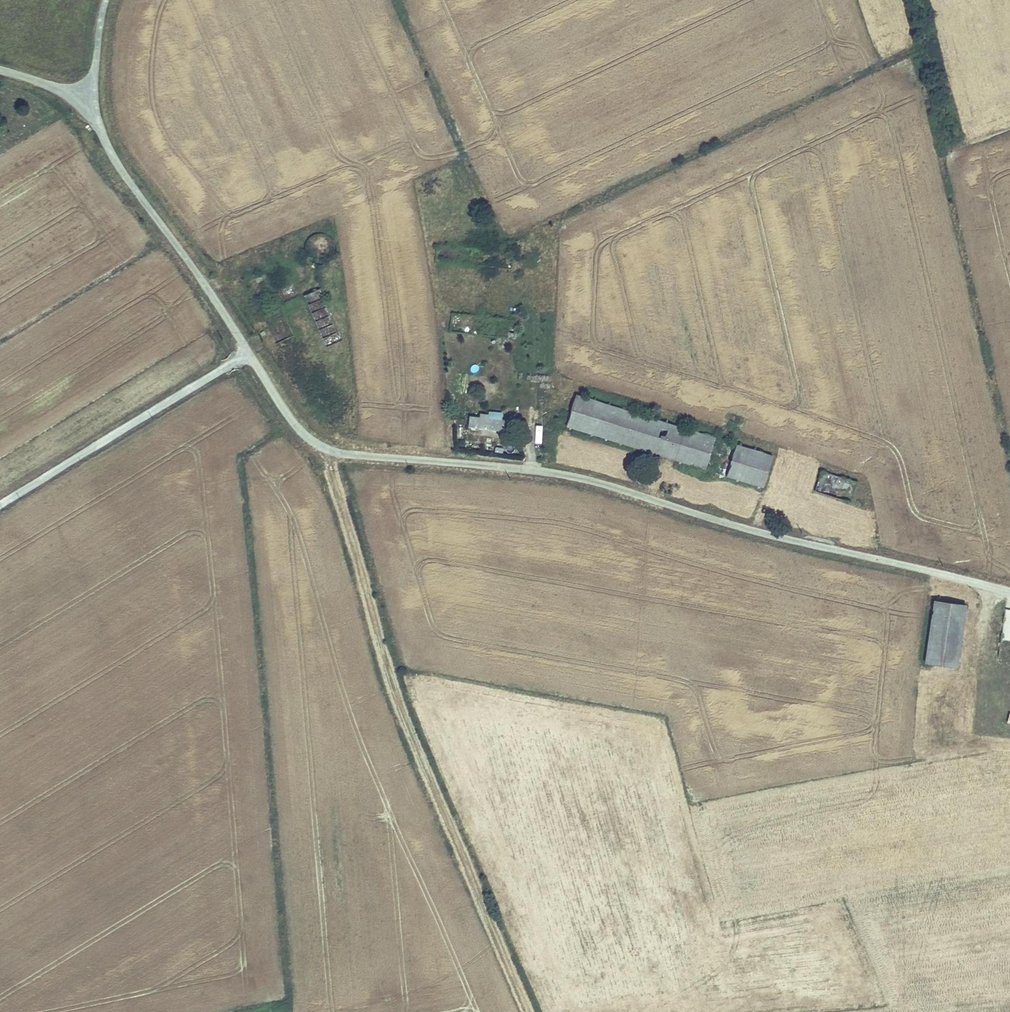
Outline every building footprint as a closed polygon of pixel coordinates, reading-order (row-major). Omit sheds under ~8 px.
[(323,348),(341,341),(322,290),(304,296),(323,348)] [(489,392),(499,393),(500,384),(490,383),(489,392)] [(576,396),(567,428),(637,449),(761,484),(771,454),(590,401),(576,396)] [(470,416),(469,425),(504,427),(504,419),(489,417),(490,413),(480,412),(480,417),(470,416)] [(823,473),(817,493),(846,502),(853,482),(823,473)] [(944,603),(923,600),(917,660),(949,663),(952,637),(940,633),(944,603)] [(954,604),(944,603),(940,633),(952,637),(954,604)]
